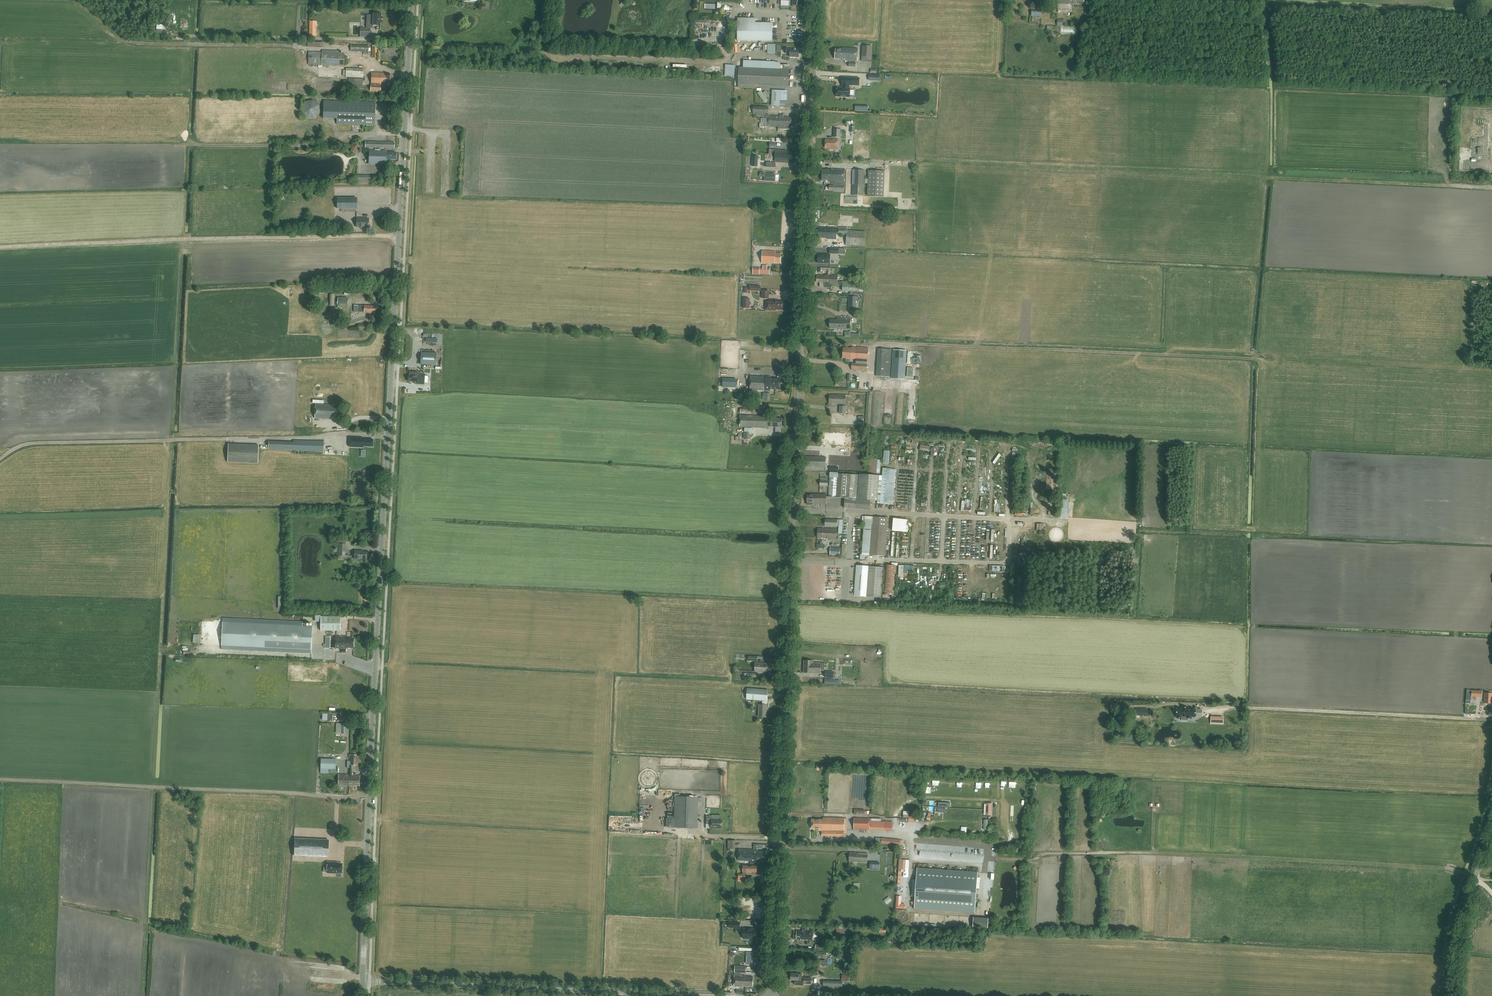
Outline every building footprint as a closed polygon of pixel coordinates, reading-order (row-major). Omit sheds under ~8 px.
[(1053,6),(1058,6),(1058,10),(1070,10),(1070,2),(1076,2),(1076,1),(1084,2),(1084,0),(1053,0),(1053,6)] [(380,25),(381,13),(372,13),(372,15),(367,15),(367,28),(370,28),(372,28),(372,25),(380,25)] [(737,18),(737,40),(772,41),(772,23),(755,23),(755,18),(737,18)] [(370,28),(367,28),(360,27),(360,37),(370,37),(370,28)] [(769,53),(776,53),(776,44),(767,44),(767,50),(769,50),(769,53)] [(351,51),(363,52),(364,55),(368,55),(368,45),(351,45),(351,51)] [(743,50),(745,51),(748,47),(746,45),(744,47),(742,45),(738,51),(741,53),(743,50)] [(872,57),(873,46),(862,46),(862,57),(872,57)] [(799,57),(799,50),(796,49),(797,48),(786,47),(786,54),(790,54),(790,57),(799,57)] [(857,61),(858,49),(843,48),(842,49),(836,49),(835,58),(845,59),(845,60),(857,61)] [(344,65),(345,53),(309,52),(308,64),(344,65)] [(735,75),(736,64),(726,64),(726,75),(735,75)] [(788,87),(789,65),(784,65),(783,69),(739,67),(738,85),(788,87)] [(346,77),(356,77),(363,78),(364,69),(360,69),(359,69),(356,69),(346,68),(346,77)] [(381,86),(379,86),(379,84),(386,84),(386,85),(393,85),(393,76),(387,76),(387,73),(372,72),(371,84),(371,88),(371,91),(381,91),(381,86)] [(849,85),(859,85),(860,78),(842,77),(842,85),(843,85),(843,88),(837,87),(837,96),(850,97),(850,88),(849,88),(849,85)] [(349,78),(349,81),(343,80),(343,88),(349,88),(362,88),(363,79),(349,78)] [(773,89),(773,105),(782,105),(782,89),(773,89)] [(765,91),(762,92),(761,91),(758,93),(764,103),(768,100),(765,96),(767,94),(765,91)] [(319,111),(320,109),(319,108),(319,106),(318,105),(317,104),(316,102),(314,101),(312,101),(310,101),(309,101),(307,101),(306,102),(305,103),(304,104),(303,105),(302,107),(302,108),(302,109),(302,112),(302,113),(303,115),(304,116),(305,117),(306,118),(308,118),(309,119),(311,119),(312,119),(313,118),(314,118),(316,117),(317,116),(319,114),(319,113),(319,111)] [(375,125),(375,102),(324,101),(323,118),(337,119),(337,124),(375,125)] [(769,116),(769,114),(768,114),(769,107),(753,106),(753,116),(768,117),(769,116)] [(763,124),(763,127),(767,127),(767,126),(778,127),(778,129),(789,130),(790,126),(791,126),(791,117),(783,117),(783,115),(780,115),(780,117),(769,116),(769,118),(764,118),(764,123),(763,124)] [(838,149),(838,139),(834,139),(834,140),(826,140),(825,148),(829,148),(829,149),(838,149)] [(396,159),(396,153),(386,152),(386,151),(369,150),(369,164),(386,164),(386,159),(396,159)] [(766,170),(775,171),(776,163),(772,162),(772,154),(767,154),(766,162),(767,162),(766,170)] [(844,192),(845,169),(831,169),(831,170),(822,169),(822,181),(830,181),(830,182),(834,182),(834,185),(829,185),(829,191),(833,191),(833,192),(844,192)] [(865,170),(853,170),(852,196),(864,196),(865,170)] [(867,197),(884,197),(885,171),(868,171),(867,197)] [(381,182),(381,176),(358,175),(357,183),(370,183),(370,182),(381,182)] [(337,209),(357,209),(357,198),(337,198),(337,209)] [(368,227),(368,220),(362,220),(362,219),(357,219),(357,227),(368,227)] [(836,240),(837,228),(832,228),(819,227),(819,238),(831,238),(831,240),(836,240)] [(864,246),(865,231),(847,230),(847,227),(839,227),(839,236),(846,236),(846,245),(864,246)] [(780,263),(781,253),(775,253),(775,251),(762,251),(762,263),(770,263),(770,262),(780,263)] [(830,264),(830,255),(818,254),(818,263),(830,264)] [(831,285),(831,275),(825,275),(825,276),(817,275),(817,282),(825,283),(825,286),(829,287),(829,284),(831,285)] [(838,275),(831,275),(831,285),(837,285),(843,285),(842,291),(859,292),(860,283),(855,282),(843,281),(843,282),(838,282),(838,275)] [(848,296),(848,306),(856,306),(856,297),(848,296)] [(769,300),(769,302),(765,302),(765,310),(776,310),(776,309),(783,310),(783,302),(775,301),(769,300)] [(837,330),(850,329),(850,319),(837,319),(837,320),(830,320),(830,328),(837,328),(837,330)] [(867,371),(868,348),(857,347),(857,348),(852,347),(852,348),(843,348),(843,358),(851,358),(851,359),(856,360),(856,364),(852,363),(851,370),(867,371)] [(890,377),(892,350),(878,349),(876,376),(890,377)] [(436,351),(422,350),(421,362),(435,363),(436,351)] [(408,375),(408,381),(417,382),(417,384),(424,384),(425,374),(418,374),(418,372),(410,372),(409,375),(408,375)] [(781,379),(771,378),(771,377),(750,376),(750,390),(770,391),(770,389),(780,389),(781,379)] [(845,405),(846,395),(837,394),(837,395),(830,395),(829,403),(836,404),(845,405)] [(333,417),(339,417),(340,408),(333,408),(333,405),(315,404),(315,418),(330,419),(330,418),(333,418),(333,417)] [(782,427),(783,418),(768,417),(768,416),(740,415),(740,426),(769,428),(769,426),(782,427)] [(350,437),(349,447),(363,447),(363,446),(373,446),(373,440),(363,439),(363,438),(350,437)] [(294,440),(294,442),(269,441),(268,450),(323,452),(324,442),(294,440)] [(228,462),(258,463),(259,445),(228,444),(228,462)] [(996,463),(1002,453),(998,451),(993,462),(996,463)] [(846,453),(831,452),(830,455),(836,456),(836,459),(846,460),(846,453)] [(808,467),(825,468),(826,457),(815,456),(815,457),(808,456),(808,467)] [(870,459),(870,464),(870,472),(877,473),(878,459),(870,459)] [(893,505),(895,469),(883,468),(881,501),(878,500),(880,475),(859,474),(859,475),(838,474),(838,476),(830,475),(829,497),(845,498),(845,508),(857,509),(857,508),(868,509),(869,500),(877,501),(877,503),(893,505)] [(826,504),(826,494),(808,494),(807,505),(812,505),(813,504),(826,504)] [(1061,508),(1061,517),(1066,517),(1067,508),(1068,508),(1068,499),(1060,498),(1059,508),(1061,508)] [(873,517),(870,555),(885,556),(888,518),(873,517)] [(906,532),(907,520),(893,518),(892,531),(906,532)] [(836,539),(837,529),(826,528),(826,529),(818,528),(817,537),(829,538),(836,539)] [(337,544),(337,549),(334,549),(334,555),(337,555),(337,556),(345,556),(345,544),(337,544)] [(354,559),(367,559),(367,552),(363,552),(363,551),(355,550),(354,559)] [(894,595),(896,565),(885,564),(883,594),(894,595)] [(854,596),(867,597),(882,598),(884,567),(869,566),(869,567),(857,566),(854,596)] [(320,630),(341,631),(341,616),(321,616),(320,630)] [(222,622),(221,645),(311,649),(313,626),(222,622)] [(335,648),(342,649),(342,653),(344,653),(345,649),(344,649),(344,648),(353,648),(354,638),(349,638),(349,637),(347,637),(347,636),(336,636),(335,648)] [(820,673),(820,671),(824,671),(824,664),(820,663),(813,663),(813,661),(804,660),(804,672),(820,673)] [(772,672),(772,663),(755,662),(755,671),(772,672)] [(767,700),(768,690),(747,688),(747,699),(767,700)] [(1471,700),(1471,696),(1481,697),(1481,691),(1471,690),(1466,690),(1466,700),(1471,700)] [(1491,698),(1491,693),(1484,693),(1484,703),(1491,704),(1491,698)] [(768,710),(768,705),(759,704),(759,717),(760,717),(760,718),(760,719),(762,719),(763,718),(763,717),(767,717),(767,710),(768,710)] [(1188,709),(1188,707),(1186,707),(1182,707),(1182,708),(1181,708),(1179,708),(1176,708),(1176,712),(1176,715),(1176,716),(1177,716),(1177,718),(1181,718),(1182,716),(1183,716),(1183,717),(1186,717),(1186,716),(1187,717),(1187,719),(1191,719),(1192,717),(1195,717),(1196,713),(1196,709),(1188,709)] [(1148,713),(1134,714),(1135,727),(1148,726),(1147,720),(1149,720),(1148,713)] [(321,768),(335,768),(336,759),(321,758),(321,768)] [(359,785),(360,776),(352,776),(352,775),(339,774),(338,785),(359,785)] [(675,796),(674,819),(666,818),(666,827),(697,828),(698,797),(675,796)] [(722,828),(722,820),(716,820),(717,819),(711,819),(711,816),(706,816),(706,824),(711,824),(711,828),(718,829),(718,828),(722,828)] [(844,836),(844,818),(824,817),(824,819),(812,819),(812,828),(819,829),(819,830),(822,830),(822,836),(844,836)] [(886,823),(876,822),(870,822),(870,818),(854,818),(854,829),(876,830),(886,830),(893,831),(893,823),(886,823)] [(329,840),(295,838),(294,855),(328,857),(329,840)] [(753,857),(753,850),(739,849),(738,860),(750,860),(750,857),(753,857)] [(750,857),(750,860),(753,861),(753,859),(763,860),(764,851),(758,851),(758,850),(753,850),(753,857),(750,857)] [(867,862),(868,853),(850,852),(849,861),(867,862)] [(335,872),(342,872),(342,864),(338,864),(338,862),(328,862),(327,873),(335,873),(335,872)] [(870,862),(869,869),(879,870),(879,863),(870,862)] [(757,872),(757,866),(743,865),(743,874),(739,874),(738,878),(745,878),(746,874),(747,874),(747,872),(757,872)] [(915,896),(915,908),(975,912),(978,870),(917,867),(916,878),(912,878),(911,896),(915,896)] [(988,916),(973,915),(973,916),(973,926),(988,927),(988,916)] [(743,938),(756,938),(757,929),(743,929),(743,938)] [(813,940),(813,931),(797,931),(797,939),(813,940)] [(734,986),(742,987),(743,975),(739,975),(739,973),(746,974),(746,966),(735,966),(734,986)] [(791,980),(795,980),(795,985),(804,985),(804,984),(812,984),(812,978),(803,978),(802,978),(802,974),(799,974),(791,973),(791,980)] [(743,975),(742,987),(744,987),(744,986),(750,987),(750,986),(753,986),(753,977),(746,977),(746,975),(743,975)]
